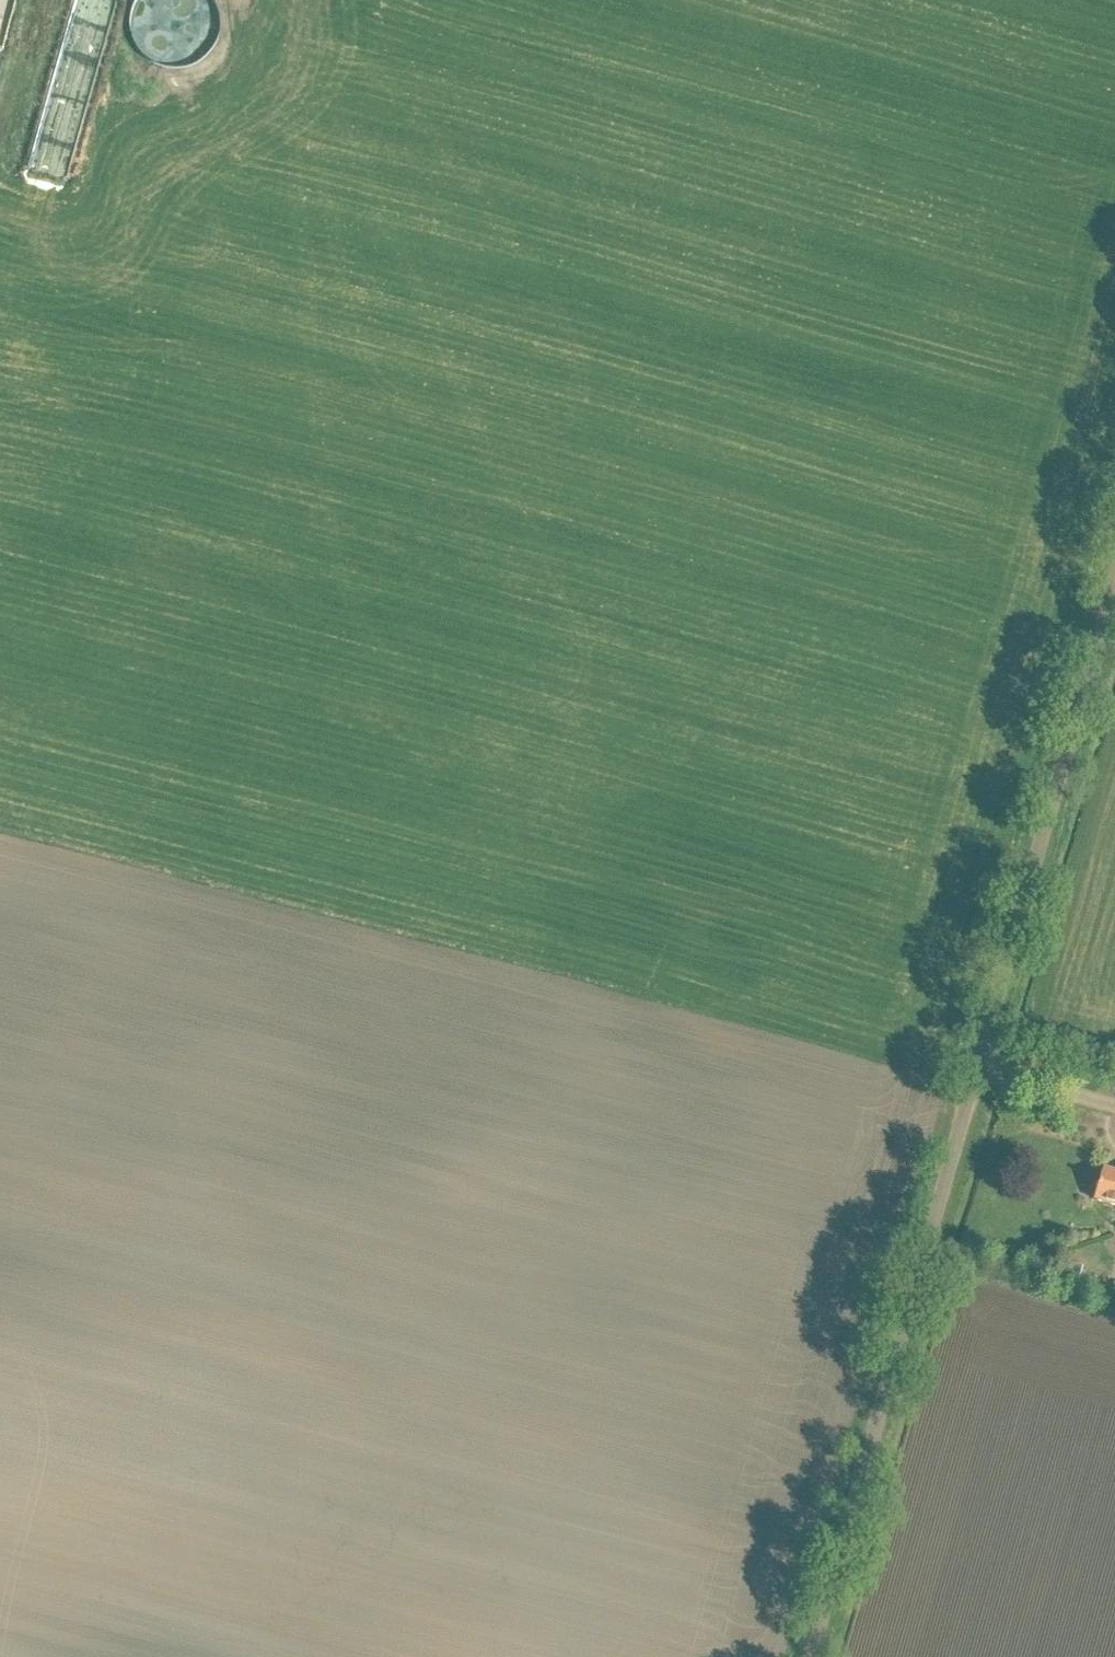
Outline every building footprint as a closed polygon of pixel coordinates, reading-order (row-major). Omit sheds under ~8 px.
[(1104,1170),(1095,1201),(1114,1206),(1114,1173),(1104,1170)]
